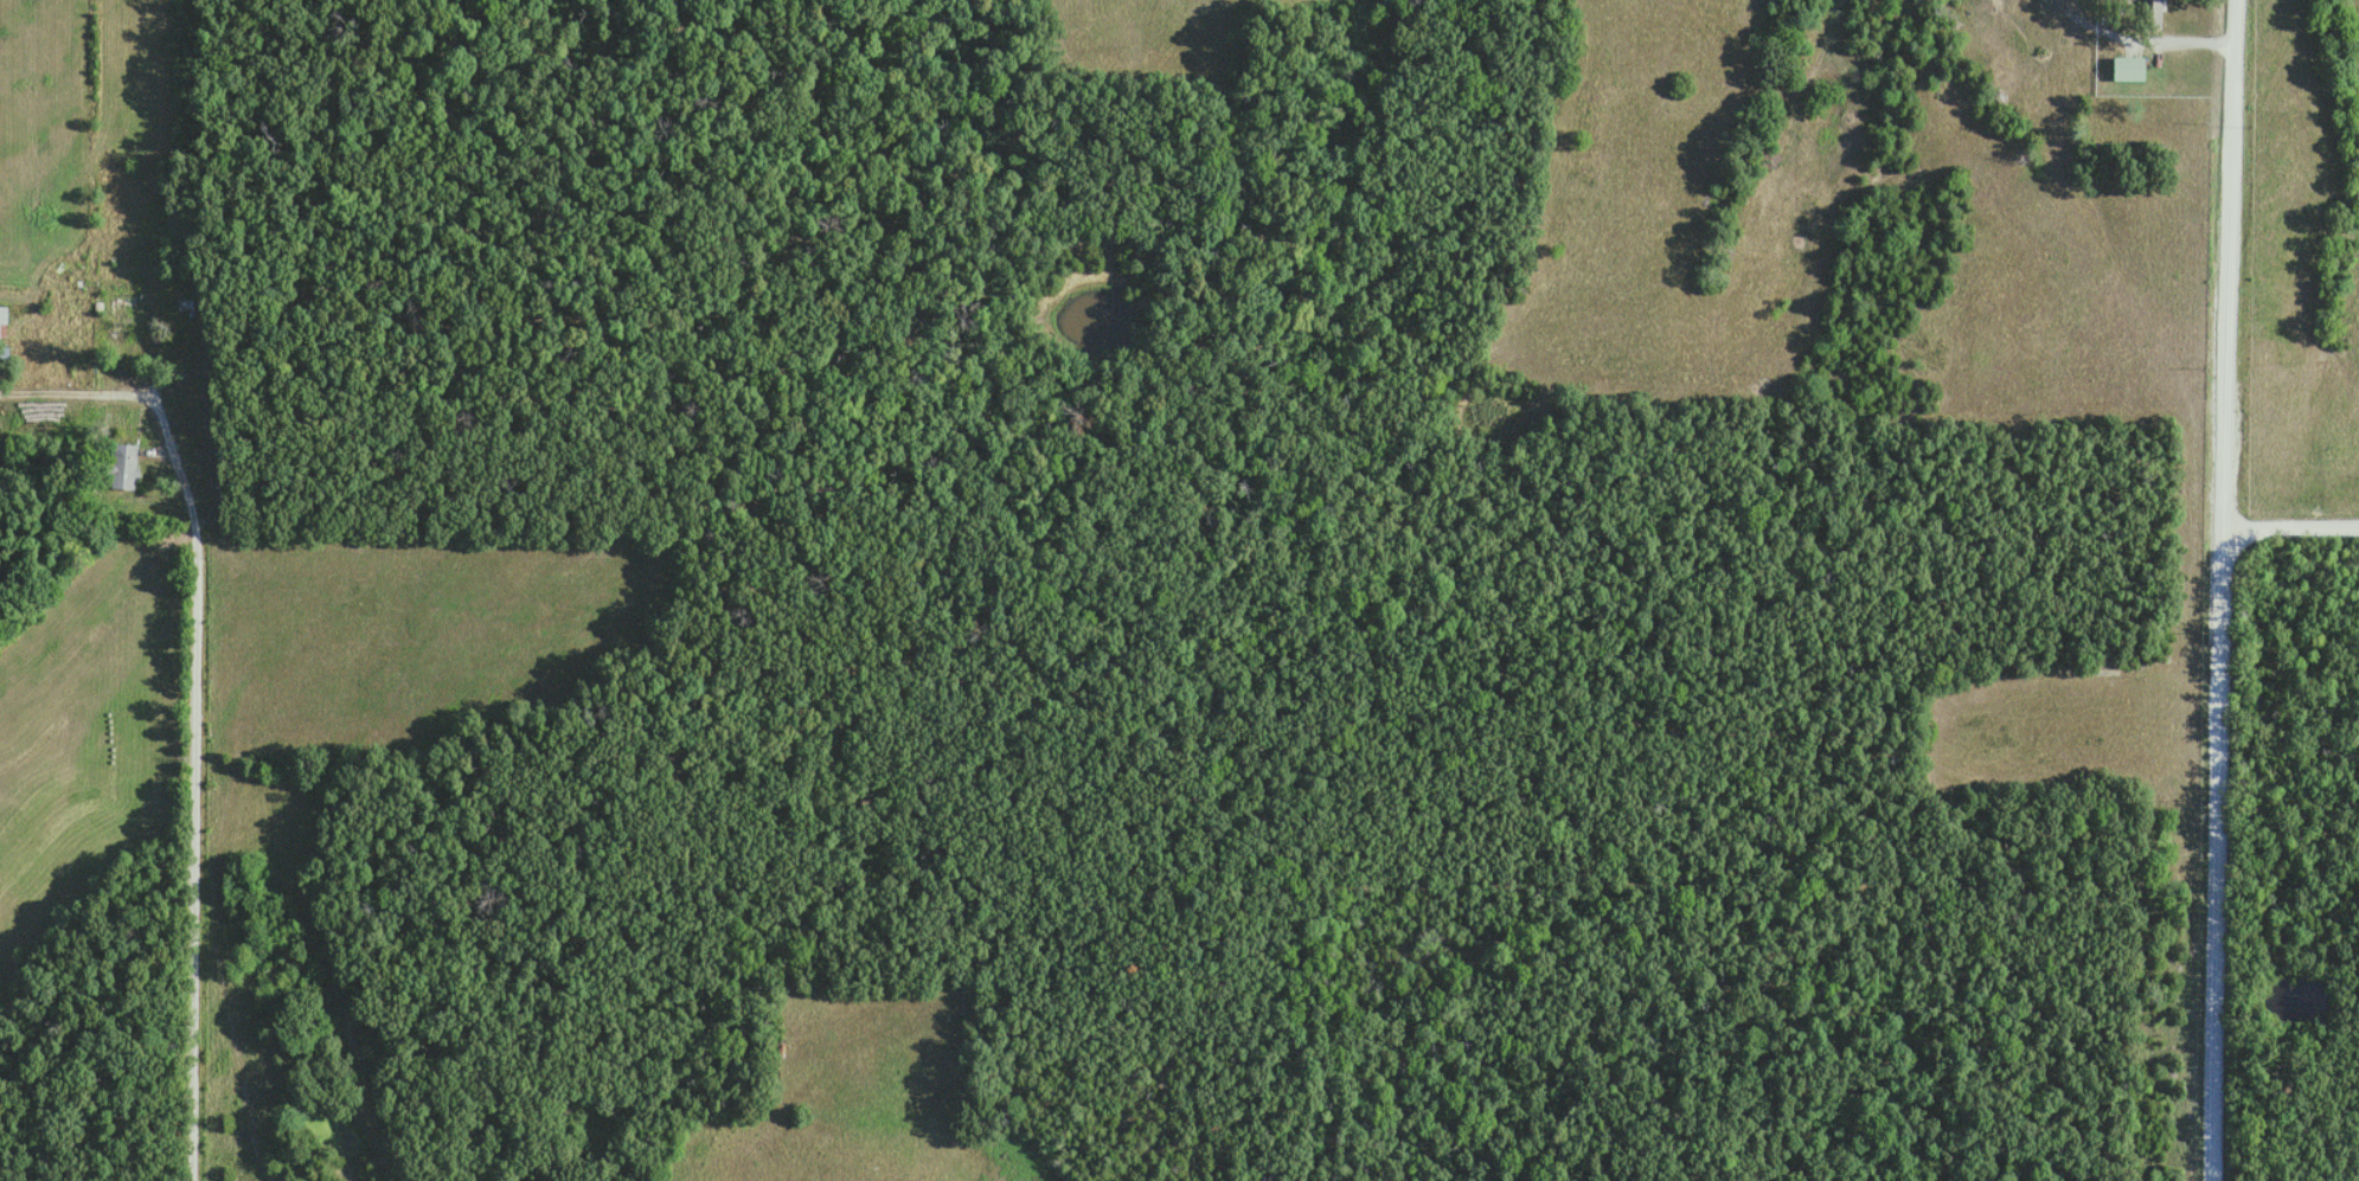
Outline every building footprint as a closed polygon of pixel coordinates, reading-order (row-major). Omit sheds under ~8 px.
[(2142,15),(2163,15),(2163,0),(2142,0),(2142,15)] [(2145,56),(2112,56),(2112,80),(2145,80),(2145,56)] [(137,488),(137,444),(113,444),(113,488),(137,488)]
